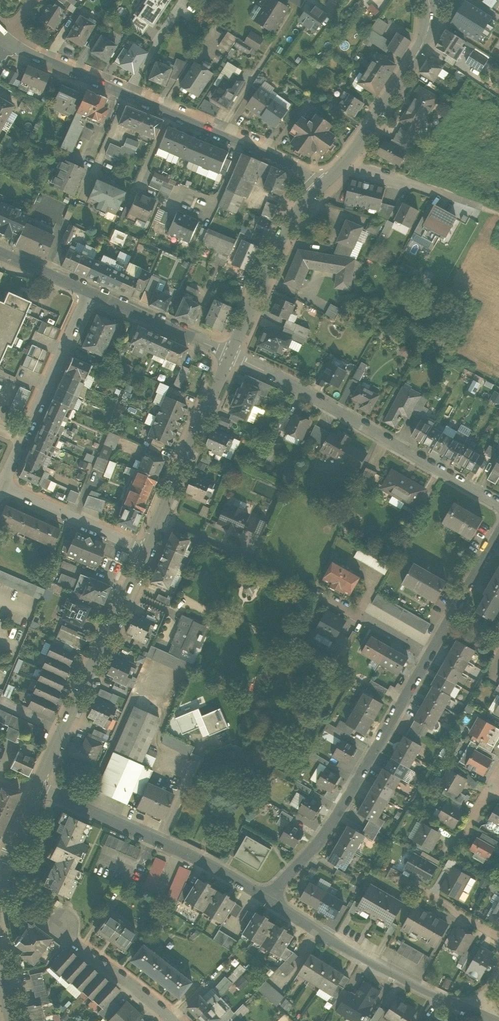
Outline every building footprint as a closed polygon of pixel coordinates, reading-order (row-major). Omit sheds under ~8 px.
[(55,2),(66,9),(70,4),(73,5),(77,0),(55,0),(54,1),(55,2)] [(164,9),(151,0),(146,0),(143,3),(142,2),(133,15),(135,16),(149,25),(152,28),(164,9)] [(164,9),(170,0),(151,0),(164,9)] [(263,9),(281,20),(289,9),(275,0),(268,0),(263,9)] [(301,8),(306,0),(290,0),(289,1),(301,8)] [(477,42),(482,35),(488,25),(492,18),(465,1),(450,25),(477,42)] [(53,30),(66,9),(55,2),(52,7),(49,6),(47,6),(38,21),(53,30)] [(368,8),(376,15),(379,10),(371,4),(368,8)] [(249,17),(255,21),(263,9),(257,5),(249,17)] [(300,21),(307,26),(319,10),(311,5),(300,21)] [(69,17),(75,21),(81,11),(76,7),(69,17)] [(281,20),(263,9),(255,21),(261,24),(261,27),(264,28),(266,27),(274,32),(281,20)] [(319,10),(307,26),(315,32),(327,16),(319,10)] [(135,16),(128,26),(142,35),(149,25),(135,16)] [(67,38),(82,47),(94,25),(79,17),(67,38)] [(380,36),(381,36),(388,25),(378,19),(371,29),(373,31),(380,36)] [(495,29),(488,25),(482,35),(488,39),(495,29)] [(435,48),(457,61),(464,49),(461,47),(465,41),(447,30),(435,48)] [(367,40),(373,44),(377,39),(380,36),(373,31),(367,40)] [(219,46),(228,52),(238,38),(228,32),(219,46)] [(86,47),(92,50),(100,37),(95,33),(86,47)] [(245,43),(257,50),(263,40),(251,33),(245,43)] [(388,50),(401,58),(411,42),(398,33),(389,47),(387,49),(388,50)] [(98,57),(106,62),(109,57),(109,58),(113,51),(116,46),(112,44),(115,39),(109,36),(106,40),(100,37),(92,50),(90,53),(91,53),(92,56),(95,58),(98,57)] [(362,42),(373,50),(376,45),(373,44),(367,40),(365,38),(362,42)] [(389,47),(377,39),(373,44),(376,45),(386,52),(388,50),(387,49),(389,47)] [(146,53),(133,44),(128,51),(119,66),(126,71),(127,70),(133,74),(146,53)] [(113,62),(119,66),(128,51),(123,48),(113,62)] [(466,62),(481,71),(488,61),(473,51),(466,62)] [(373,64),(369,70),(386,81),(396,66),(390,62),(384,58),(377,54),(372,63),(373,64)] [(177,59),(175,63),(186,68),(188,64),(177,59)] [(420,72),(434,81),(444,66),(440,64),(439,67),(435,64),(428,60),(420,72)] [(189,95),(195,99),(196,96),(198,97),(213,74),(208,71),(209,69),(210,69),(211,67),(211,65),(205,62),(204,62),(203,64),(203,65),(202,66),(196,63),(181,86),(182,87),(181,90),(186,93),(188,91),(191,93),(189,95)] [(165,86),(167,87),(171,78),(174,70),(173,70),(161,65),(155,63),(149,79),(165,86)] [(171,78),(178,80),(186,68),(175,63),(174,67),(173,70),(174,70),(171,78)] [(26,68),(20,82),(30,86),(42,91),(48,76),(33,69),(33,71),(26,68)] [(221,78),(224,80),(229,83),(234,75),(225,70),(221,78)] [(378,95),(386,81),(369,70),(365,76),(364,75),(358,84),(365,88),(371,92),(372,91),(378,95)] [(6,81),(12,84),(17,74),(12,71),(6,81)] [(355,88),(362,92),(365,88),(358,84),(364,75),(360,73),(355,81),(351,86),(355,88)] [(252,86),(259,90),(261,88),(267,80),(260,74),(252,86)] [(244,81),(234,75),(229,83),(224,80),(213,98),(228,107),(244,81)] [(28,91),(30,86),(20,82),(18,87),(28,91)] [(66,115),(73,118),(82,100),(76,97),(77,94),(76,93),(75,95),(73,93),(70,92),(70,91),(61,86),(55,99),(52,106),(67,113),(66,115)] [(249,108),(262,117),(274,101),(270,98),(270,94),(261,88),(259,90),(248,105),(249,108)] [(401,121),(406,124),(415,130),(417,131),(437,99),(422,89),(401,121)] [(86,91),(82,100),(73,118),(60,147),(71,152),(82,126),(77,124),(81,115),(102,124),(108,109),(102,107),(104,103),(106,104),(108,100),(95,94),(95,95),(86,91)] [(339,107),(354,116),(358,110),(359,110),(363,103),(351,95),(347,101),(344,99),(339,107)] [(204,98),(199,108),(216,116),(221,107),(204,98)] [(5,120),(13,107),(0,99),(0,117),(5,120)] [(20,106),(29,111),(33,104),(24,99),(20,106)] [(262,117),(277,128),(283,119),(289,111),(288,111),(274,101),(262,117)] [(118,125),(154,139),(162,121),(126,107),(118,125)] [(283,119),(287,123),(295,112),(290,108),(288,111),(289,111),(283,119)] [(306,155),(310,158),(314,152),(317,151),(323,156),(326,152),(327,153),(335,142),(334,140),(336,137),(327,130),(329,128),(327,127),(330,123),(324,119),(317,114),(311,123),(302,117),(297,124),(297,123),(292,129),(296,132),(295,133),(297,135),(291,144),(295,147),(293,149),(305,157),(306,155)] [(412,135),(415,130),(406,124),(403,130),(412,135)] [(159,148),(169,152),(178,131),(167,127),(159,148)] [(401,128),(398,135),(410,141),(413,136),(412,135),(403,130),(401,128)] [(169,152),(179,157),(188,136),(178,131),(169,152)] [(0,143),(0,144),(9,149),(14,140),(5,134),(0,143)] [(407,147),(410,141),(398,135),(397,134),(394,140),(402,144),(407,147)] [(179,157),(189,161),(198,140),(188,136),(179,157)] [(127,139),(123,148),(135,153),(138,144),(127,139)] [(400,149),(402,144),(394,140),(392,139),(390,144),(400,149)] [(189,161),(199,165),(208,144),(198,140),(189,161)] [(378,155),(394,162),(400,149),(390,144),(384,141),(378,155)] [(120,155),(123,148),(110,143),(107,150),(106,152),(120,157),(120,155)] [(9,149),(0,144),(0,150),(6,154),(9,149)] [(199,165),(209,169),(218,148),(208,144),(199,165)] [(229,153),(218,148),(209,169),(220,174),(221,170),(226,159),(229,153)] [(405,151),(400,149),(394,162),(393,164),(398,166),(405,151)] [(218,206),(235,213),(244,197),(251,181),(252,182),(255,174),(261,162),(243,154),(226,189),(218,206)] [(221,170),(227,172),(232,161),(226,159),(221,170)] [(50,186),(73,196),(85,170),(62,160),(50,186)] [(264,189),(281,196),(287,179),(286,173),(261,162),(255,174),(268,180),(264,189)] [(157,196),(167,201),(174,186),(153,176),(148,186),(159,191),(157,196)] [(106,213),(106,211),(100,208),(106,194),(105,191),(109,182),(98,177),(87,203),(95,206),(94,208),(106,213)] [(379,211),(380,211),(382,203),(385,189),(350,180),(345,202),(379,211)] [(126,189),(109,182),(105,191),(106,194),(100,208),(106,211),(114,214),(126,189)] [(125,220),(134,224),(137,217),(147,221),(155,202),(154,202),(154,203),(145,199),(146,198),(145,197),(144,198),(138,195),(138,194),(136,194),(125,220)] [(267,202),(261,218),(271,222),(277,205),(267,202)] [(378,217),(389,220),(395,206),(382,203),(380,211),(379,211),(378,217)] [(9,237),(11,233),(18,237),(28,217),(0,204),(0,233),(9,237)] [(395,221),(396,221),(394,224),(392,228),(406,235),(409,228),(410,228),(418,211),(403,204),(395,221)] [(64,219),(69,221),(75,208),(69,206),(64,219)] [(456,218),(435,206),(428,220),(425,225),(446,237),(456,218)] [(159,222),(164,225),(169,214),(164,211),(159,222)] [(168,233),(179,237),(188,217),(177,212),(168,233)] [(255,230),(261,218),(256,215),(249,229),(254,232),(255,230)] [(14,246),(44,259),(53,238),(50,236),(53,228),(28,217),(18,237),(14,246)] [(199,222),(188,217),(179,237),(190,242),(199,222)] [(257,232),(266,236),(271,222),(261,218),(261,217),(261,218),(255,230),(254,232),(254,233),(256,234),(257,232)] [(425,225),(428,220),(422,217),(414,233),(422,237),(425,230),(423,229),(425,225)] [(366,230),(377,235),(380,229),(382,230),(383,226),(381,225),(382,224),(371,219),(366,230)] [(338,242),(340,242),(353,248),(354,249),(363,228),(347,221),(338,242)] [(382,232),(388,236),(392,228),(394,224),(388,221),(382,232)] [(446,237),(425,225),(423,229),(425,230),(422,237),(432,243),(436,236),(444,240),(446,237)] [(240,233),(252,238),(254,233),(254,232),(249,229),(243,226),(240,233)] [(197,239),(203,241),(207,230),(202,228),(197,239)] [(335,228),(330,239),(335,241),(340,230),(335,228)] [(61,243),(67,246),(74,231),(67,229),(61,243)] [(115,229),(110,242),(122,246),(127,234),(115,229)] [(215,250),(230,256),(237,240),(208,229),(201,244),(215,250)] [(232,264),(250,272),(260,248),(243,240),(232,264)] [(349,259),(353,248),(340,242),(334,256),(299,250),(285,283),(299,289),(309,268),(338,273),(352,276),(355,260),(349,259)] [(61,267),(74,272),(81,256),(73,252),(74,249),(70,246),(61,267)] [(211,261),(225,267),(230,256),(215,250),(211,261)] [(82,253),(81,256),(74,272),(86,278),(93,261),(85,258),(86,254),(82,253)] [(93,261),(86,278),(92,280),(104,286),(112,269),(105,266),(104,268),(100,266),(101,264),(93,261)] [(112,269),(119,273),(121,269),(122,270),(124,265),(115,261),(112,269)] [(188,287),(198,291),(208,268),(199,264),(188,287)] [(126,271),(122,270),(121,269),(119,273),(112,269),(104,286),(117,291),(124,275),(126,271)] [(135,286),(142,289),(148,274),(141,271),(139,277),(135,286)] [(350,290),(352,276),(338,273),(335,288),(350,290)] [(151,275),(148,274),(142,289),(145,290),(151,275)] [(132,278),(124,275),(117,291),(130,297),(135,286),(139,277),(134,275),(132,278)] [(145,290),(154,294),(155,290),(158,283),(160,279),(151,275),(145,290)] [(155,290),(161,293),(164,285),(158,283),(155,290)] [(175,317),(191,324),(194,317),(195,318),(198,312),(197,312),(200,306),(192,302),(194,298),(196,299),(199,292),(198,291),(188,287),(175,317)] [(149,305),(164,312),(170,297),(161,293),(155,290),(154,294),(149,305)] [(8,292),(3,303),(2,304),(26,314),(31,303),(8,292)] [(286,320),(287,320),(290,314),(291,314),(295,305),(279,298),(272,314),(286,320)] [(214,327),(224,328),(233,307),(215,300),(205,324),(214,328),(214,327)] [(26,314),(2,304),(3,303),(0,302),(0,303),(1,304),(0,305),(0,361),(7,346),(11,347),(26,314)] [(325,314),(335,320),(341,309),(331,304),(325,314)] [(339,314),(344,317),(349,309),(344,306),(339,314)] [(94,352),(102,356),(106,347),(105,346),(110,333),(112,333),(116,324),(108,321),(109,320),(103,318),(103,319),(96,316),(82,347),(89,350),(89,351),(94,353),(94,352)] [(283,328),(284,328),(293,332),(292,333),(305,339),(309,331),(287,320),(286,320),(283,328)] [(42,335),(47,324),(42,321),(37,332),(42,335)] [(48,337),(53,326),(47,324),(42,335),(48,337)] [(53,339),(58,329),(53,326),(48,337),(53,339)] [(130,343),(146,350),(153,334),(137,327),(130,343)] [(275,351),(280,353),(283,346),(287,348),(290,339),(291,339),(281,335),(265,328),(258,345),(275,353),(275,351)] [(302,345),(305,339),(292,333),(293,332),(284,328),(281,335),(291,339),(290,339),(302,345)] [(171,342),(153,334),(146,350),(145,351),(164,359),(171,342)] [(187,349),(171,342),(164,359),(180,365),(187,349)] [(32,358),(37,347),(31,345),(27,356),(32,358)] [(38,360),(42,349),(37,347),(32,358),(38,360)] [(42,349),(38,360),(43,363),(48,352),(42,349)] [(27,369),(32,358),(27,356),(22,367),(27,369)] [(32,358),(27,369),(33,371),(38,360),(32,358)] [(71,358),(67,367),(87,375),(91,367),(71,358)] [(38,360),(33,371),(38,374),(43,363),(38,360)] [(325,380),(338,387),(346,371),(338,367),(337,369),(329,365),(324,376),(326,377),(325,380)] [(174,386),(180,388),(188,369),(182,366),(174,386)] [(67,367),(63,376),(83,385),(87,375),(67,367)] [(353,379),(358,382),(363,372),(358,370),(353,379)] [(315,385),(321,388),(325,380),(326,377),(324,376),(321,374),(315,385)] [(239,389),(235,398),(254,405),(259,394),(263,396),(266,397),(271,386),(248,375),(241,390),(239,389)] [(246,375),(239,389),(241,390),(248,375),(246,375)] [(63,376),(58,388),(77,397),(83,385),(63,376)] [(474,379),(468,389),(475,393),(481,383),(474,379)] [(361,408),(370,412),(375,402),(372,400),(375,394),(360,386),(353,398),(363,403),(361,408)] [(19,387),(17,392),(28,397),(30,391),(19,387)] [(165,396),(170,398),(172,394),(174,389),(169,387),(165,396)] [(58,388),(53,400),(72,409),(77,397),(58,388)] [(174,389),(172,394),(183,399),(185,394),(174,389)] [(498,403),(498,401),(498,393),(495,390),(490,399),(498,403)] [(385,421),(396,427),(399,420),(400,421),(402,418),(401,417),(403,415),(409,418),(411,414),(417,404),(423,408),(423,407),(427,400),(420,396),(418,400),(402,391),(385,421)] [(17,392),(15,398),(25,402),(28,397),(17,392)] [(181,403),(183,399),(172,394),(170,398),(181,403)] [(259,408),(263,396),(259,394),(254,405),(259,408)] [(165,396),(160,407),(183,416),(185,411),(185,412),(188,407),(187,406),(181,403),(170,398),(165,396)] [(15,398),(12,403),(23,408),(25,402),(15,398)] [(247,420),(254,405),(235,398),(232,406),(234,407),(231,413),(232,414),(236,415),(235,416),(243,419),(244,419),(247,420)] [(53,400),(48,410),(68,418),(72,409),(53,400)] [(12,403),(10,408),(21,413),(23,408),(12,403)] [(417,417),(418,417),(423,408),(417,404),(411,414),(417,417)] [(160,407),(156,417),(178,426),(179,426),(181,421),(183,416),(160,407)] [(423,407),(423,408),(418,417),(422,419),(423,418),(424,418),(429,410),(423,407)] [(18,419),(21,413),(10,408),(7,414),(18,419)] [(48,410),(44,419),(57,425),(63,428),(68,418),(48,410)] [(236,415),(232,414),(229,420),(231,421),(241,425),(243,419),(235,416),(236,415)] [(287,433),(302,439),(310,421),(295,415),(292,420),(287,433)] [(156,417),(152,427),(174,436),(174,435),(175,436),(177,431),(176,430),(178,426),(156,417)] [(218,422),(228,427),(231,421),(229,420),(221,417),(218,422)] [(279,430),(287,433),(292,420),(285,417),(279,430)] [(412,436),(423,442),(432,428),(435,422),(428,417),(426,420),(424,418),(423,418),(422,419),(421,421),(412,436)] [(44,419),(40,429),(59,438),(61,434),(55,431),(57,425),(44,419)] [(310,437),(315,440),(322,429),(315,425),(310,437)] [(172,440),(174,436),(152,427),(148,437),(153,439),(164,444),(170,446),(170,445),(171,446),(173,441),(172,440)] [(423,442),(434,448),(442,434),(432,428),(423,442)] [(40,429),(35,439),(48,445),(51,439),(57,442),(59,438),(40,429)] [(315,440),(321,444),(328,433),(322,429),(315,440)] [(213,430),(209,439),(227,446),(229,442),(232,443),(235,438),(224,433),(223,433),(221,432),(220,433),(213,430)] [(103,445),(114,449),(119,436),(108,432),(103,445)] [(322,449),(345,462),(345,463),(354,447),(348,443),(351,439),(340,432),(338,437),(331,434),(324,446),(322,449)] [(457,432),(453,440),(463,446),(468,437),(457,432)] [(331,434),(328,433),(321,444),(324,446),(331,434)] [(434,448),(444,455),(453,440),(442,434),(434,448)] [(35,439),(31,449),(50,457),(52,453),(46,450),(48,445),(35,439)] [(153,439),(151,444),(161,449),(164,444),(153,439)] [(225,450),(227,446),(209,439),(206,447),(213,450),(212,451),(226,458),(229,452),(225,450)] [(444,455),(455,461),(463,446),(453,440),(444,455)] [(159,453),(161,449),(151,444),(149,449),(159,453)] [(455,461),(465,467),(474,452),(463,446),(455,461)] [(486,455),(490,458),(496,448),(491,446),(486,455)] [(366,454),(354,447),(345,463),(345,462),(344,464),(356,471),(361,464),(360,463),(365,454),(366,455),(366,454)] [(31,449),(27,458),(40,464),(42,459),(48,461),(50,457),(31,449)] [(444,462),(447,458),(433,449),(430,453),(444,462)] [(485,458),(474,452),(465,467),(476,473),(485,458)] [(84,459),(91,461),(94,455),(87,453),(84,459)] [(146,454),(138,471),(157,477),(164,462),(146,454)] [(93,469),(105,474),(110,462),(97,457),(93,469)] [(27,458),(22,468),(41,477),(41,476),(43,472),(37,470),(40,464),(27,458)] [(487,479),(496,484),(498,478),(498,459),(487,479)] [(110,462),(105,474),(112,477),(117,464),(110,462)] [(361,478),(372,483),(377,472),(366,467),(361,478)] [(37,485),(38,485),(41,477),(22,468),(19,476),(37,485)] [(414,506),(415,507),(421,497),(426,488),(393,469),(382,488),(414,506)] [(122,507),(124,507),(141,513),(145,504),(142,503),(150,484),(153,486),(157,477),(138,471),(135,478),(133,477),(130,483),(132,484),(122,507)] [(41,476),(41,477),(38,485),(46,488),(50,480),(46,479),(46,478),(41,476)] [(193,476),(190,484),(207,492),(209,487),(213,489),(215,483),(204,478),(203,480),(200,479),(193,476)] [(211,493),(207,492),(190,484),(186,492),(193,495),(192,497),(195,499),(196,498),(207,503),(211,493)] [(66,500),(75,504),(79,493),(71,490),(66,500)] [(83,507),(90,509),(93,497),(88,496),(83,507)] [(90,509),(95,511),(99,499),(93,497),(90,509)] [(413,509),(420,513),(428,500),(421,497),(415,507),(414,506),(413,509)] [(105,501),(99,499),(95,511),(101,513),(105,501)] [(442,523),(472,540),(483,520),(475,515),(473,518),(460,510),(462,508),(454,503),(442,523)] [(204,504),(200,514),(207,517),(212,507),(204,504)] [(235,530),(241,533),(249,515),(244,513),(244,512),(232,506),(232,508),(226,505),(219,523),(224,525),(224,527),(235,532),(235,530)] [(25,535),(32,518),(5,506),(0,517),(0,524),(25,535)] [(134,529),(141,513),(124,507),(117,522),(134,529)] [(60,530),(32,518),(25,535),(53,547),(60,530)] [(249,530),(260,535),(266,523),(254,518),(249,530)] [(171,533),(165,548),(182,555),(189,540),(171,533)] [(89,563),(97,566),(101,554),(100,554),(103,545),(95,541),(92,543),(89,537),(84,539),(83,537),(76,534),(73,543),(72,542),(67,553),(67,554),(74,557),(75,559),(87,564),(89,563)] [(61,551),(67,553),(72,542),(65,540),(61,551)] [(183,556),(182,555),(165,548),(157,566),(174,574),(175,574),(183,556)] [(354,557),(385,575),(390,565),(359,548),(354,557)] [(323,580),(350,595),(361,576),(335,560),(323,580)] [(167,590),(174,574),(157,566),(150,582),(167,590)] [(427,598),(436,603),(448,582),(426,570),(424,573),(412,566),(402,583),(411,588),(412,585),(429,595),(427,598)] [(3,572),(0,579),(0,583),(4,585),(8,574),(3,572)] [(73,591),(78,580),(61,573),(56,585),(73,591)] [(13,576),(8,574),(4,585),(9,587),(13,576)] [(73,592),(82,595),(89,578),(80,574),(79,577),(73,592)] [(498,610),(498,576),(495,574),(484,594),(486,595),(476,613),(492,622),(498,610)] [(19,578),(13,576),(9,587),(14,589),(19,578)] [(24,581),(19,578),(14,589),(19,591),(24,581)] [(110,586),(89,578),(82,595),(82,596),(91,600),(102,604),(110,586)] [(29,583),(24,581),(19,591),(25,593),(29,583)] [(245,591),(247,592),(250,593),(252,594),(254,594),(257,586),(257,584),(253,583),(254,582),(252,581),(252,582),(249,581),(247,582),(244,589),(245,591)] [(34,585),(29,583),(25,593),(30,596),(34,585)] [(39,587),(34,585),(30,596),(35,598),(39,587)] [(45,590),(39,587),(35,598),(40,600),(45,590)] [(70,591),(67,598),(88,607),(91,600),(82,596),(82,595),(73,592),(70,591)] [(372,604),(425,634),(431,624),(378,593),(372,604)] [(155,600),(168,606),(171,600),(158,594),(155,600)] [(89,608),(88,607),(67,598),(63,607),(66,608),(62,618),(79,626),(80,627),(89,608)] [(333,640),(334,640),(338,633),(345,621),(327,612),(317,631),(333,640)] [(133,616),(129,624),(146,632),(148,628),(152,629),(154,624),(141,618),(140,619),(133,616)] [(184,649),(194,654),(200,640),(201,641),(203,636),(201,635),(205,626),(183,616),(171,644),(172,644),(184,649)] [(150,634),(146,632),(129,624),(125,632),(132,635),(132,637),(145,643),(150,634)] [(76,648),(81,650),(88,636),(77,631),(73,641),(78,643),(76,648)] [(353,631),(348,639),(338,633),(334,640),(333,640),(329,648),(340,654),(345,645),(350,648),(358,634),(353,631)] [(460,636),(458,640),(467,646),(470,641),(460,636)] [(362,653),(372,658),(372,659),(373,657),(382,662),(390,648),(371,637),(362,653)] [(54,645),(62,648),(64,643),(53,638),(51,644),(53,646),(54,645)] [(458,640),(451,652),(468,662),(475,650),(467,646),(458,640)] [(172,644),(168,653),(180,658),(184,649),(172,644)] [(48,657),(49,658),(67,666),(72,653),(62,648),(54,645),(53,646),(48,657)] [(146,656),(152,658),(156,648),(150,646),(146,656)] [(168,653),(156,648),(152,658),(181,671),(181,670),(185,661),(180,658),(168,653)] [(408,658),(390,648),(382,662),(390,666),(389,668),(399,674),(408,658)] [(451,652),(445,663),(462,673),(468,662),(451,652)] [(376,671),(382,662),(373,657),(372,659),(372,658),(368,666),(376,671)] [(67,666),(49,658),(43,670),(44,670),(62,678),(67,666)] [(113,659),(110,666),(127,674),(129,670),(132,671),(135,666),(121,660),(120,662),(113,659)] [(181,670),(186,673),(190,663),(185,661),(181,670)] [(445,663),(438,674),(456,684),(462,673),(445,663)] [(125,678),(127,674),(110,666),(106,675),(113,678),(112,680),(126,686),(128,680),(125,678)] [(63,679),(62,678),(44,670),(39,683),(40,683),(57,691),(63,679)] [(432,685),(434,686),(449,695),(456,684),(438,674),(432,685)] [(368,686),(385,696),(389,688),(372,678),(368,686)] [(58,691),(57,691),(40,683),(34,695),(35,696),(53,704),(58,691)] [(434,686),(427,697),(444,707),(451,696),(449,695),(434,686)] [(98,695),(108,700),(111,694),(101,689),(98,695)] [(365,693),(356,709),(372,718),(376,711),(378,713),(383,704),(365,693)] [(54,704),(53,704),(35,696),(30,708),(48,717),(54,704)] [(427,697),(421,708),(438,718),(444,707),(427,697)] [(94,701),(90,708),(107,716),(109,712),(113,714),(115,709),(102,702),(101,704),(94,701)] [(105,721),(107,716),(90,708),(87,717),(94,720),(93,722),(106,728),(109,722),(105,721)] [(133,708),(114,754),(139,765),(146,749),(159,719),(133,708)] [(208,732),(209,736),(229,728),(220,708),(202,716),(199,708),(176,718),(183,735),(199,728),(202,734),(208,732)] [(432,730),(438,718),(421,708),(414,720),(415,720),(424,725),(432,730)] [(368,725),(372,718),(356,709),(347,725),(355,730),(365,735),(370,726),(368,725)] [(12,715),(6,712),(2,723),(7,726),(12,715)] [(17,717),(12,715),(7,726),(8,726),(13,728),(17,717)] [(23,720),(17,717),(13,728),(18,731),(23,720)] [(473,735),(482,740),(487,743),(488,743),(489,740),(490,740),(493,742),(498,740),(498,738),(498,729),(491,725),(491,726),(487,724),(487,722),(478,717),(471,730),(473,735)] [(28,722),(23,720),(18,731),(20,731),(23,733),(28,722)] [(415,720),(412,725),(421,731),(424,725),(415,720)] [(33,725),(28,722),(23,733),(29,736),(33,725)] [(343,723),(339,729),(343,732),(352,736),(355,730),(347,725),(343,723)] [(339,739),(343,732),(339,729),(329,724),(325,730),(330,733),(339,739)] [(39,727),(33,725),(29,736),(34,738),(39,727)] [(412,725),(409,731),(418,737),(421,731),(412,725)] [(16,740),(20,731),(18,731),(13,728),(8,726),(3,737),(15,743),(16,740)] [(44,730),(39,727),(34,738),(39,740),(44,730)] [(94,728),(91,734),(101,739),(104,732),(94,728)] [(330,733),(325,730),(322,736),(327,739),(328,738),(330,733)] [(415,742),(418,737),(409,731),(406,737),(415,742)] [(99,744),(101,739),(91,734),(88,733),(86,739),(99,744)] [(161,743),(190,756),(194,747),(165,733),(161,743)] [(339,744),(342,740),(339,739),(330,733),(328,738),(339,744)] [(479,745),(482,740),(473,735),(470,741),(471,741),(479,745)] [(405,736),(398,748),(415,757),(421,746),(415,742),(406,737),(405,736)] [(67,754),(88,763),(90,758),(94,760),(101,745),(99,744),(86,739),(82,747),(72,743),(67,754)] [(333,755),(348,763),(353,755),(352,755),(356,748),(342,740),(339,744),(333,755)] [(482,740),(479,745),(491,752),(494,746),(488,743),(487,743),(482,740)] [(476,751),(479,745),(471,741),(459,763),(482,776),(492,760),(488,758),(476,751)] [(21,743),(17,752),(29,758),(33,749),(21,743)] [(213,754),(239,764),(245,749),(235,745),(232,746),(231,743),(215,750),(213,754)] [(488,758),(491,752),(479,745),(476,751),(488,758)] [(199,749),(194,747),(190,756),(195,759),(199,749)] [(398,748),(392,759),(409,768),(415,757),(398,748)] [(142,767),(148,769),(155,753),(146,749),(139,765),(142,766),(142,767)] [(35,761),(29,758),(17,752),(10,768),(28,776),(35,761)] [(317,761),(319,756),(312,752),(310,757),(317,761)] [(142,766),(139,765),(114,754),(113,754),(97,791),(126,804),(132,791),(142,767),(142,766)] [(319,756),(317,761),(320,763),(326,767),(329,762),(319,756)] [(392,759),(386,770),(401,778),(402,779),(409,768),(392,759)] [(326,767),(320,763),(311,779),(317,783),(325,768),(326,767)] [(148,769),(142,767),(132,791),(141,795),(147,783),(152,771),(148,769)] [(317,783),(332,792),(336,784),(336,783),(340,777),(325,768),(317,783)] [(286,773),(278,769),(275,774),(283,778),(286,773)] [(384,769),(378,780),(394,789),(401,778),(386,770),(384,769)] [(439,785),(445,788),(453,793),(457,795),(459,792),(466,780),(448,770),(439,785)] [(378,780),(371,791),(388,800),(394,789),(378,780)] [(308,795),(311,789),(297,781),(294,787),(308,795)] [(136,808),(162,820),(173,794),(147,783),(141,795),(136,808)] [(19,795),(17,792),(1,788),(0,790),(0,836),(19,795)] [(450,798),(453,793),(445,788),(442,793),(444,795),(450,798)] [(371,791),(365,802),(381,811),(388,800),(371,791)] [(453,793),(450,798),(461,804),(465,796),(459,792),(457,795),(453,793)] [(291,804),(299,809),(306,797),(297,793),(291,804)] [(462,805),(461,804),(450,798),(444,795),(441,799),(447,803),(459,810),(462,805)] [(307,796),(306,797),(299,809),(299,811),(313,819),(318,811),(317,811),(321,804),(307,796)] [(375,823),(378,817),(381,811),(365,802),(358,813),(370,820),(375,823)] [(437,819),(453,829),(463,812),(459,810),(447,803),(437,819)] [(489,821),(496,825),(497,823),(498,825),(498,805),(489,821)] [(279,816),(290,823),(293,817),(282,811),(279,816)] [(61,894),(70,898),(76,885),(74,884),(79,872),(81,873),(81,871),(72,867),(80,851),(82,852),(86,845),(80,842),(83,835),(81,834),(86,824),(63,813),(59,823),(58,822),(54,830),(59,832),(52,848),(53,849),(49,858),(53,860),(46,876),(44,875),(38,889),(50,894),(52,891),(61,895),(61,894)] [(383,820),(378,817),(375,823),(381,826),(384,822),(383,820)] [(422,824),(433,831),(436,825),(422,817),(418,824),(421,825),(422,824)] [(370,820),(366,827),(377,833),(382,826),(381,826),(375,823),(370,820)] [(497,823),(496,825),(489,821),(487,824),(488,827),(490,829),(494,828),(495,831),(497,833),(498,833),(498,825),(497,823)] [(280,838),(295,847),(300,839),(299,839),(303,832),(289,824),(280,838)] [(413,840),(431,851),(440,835),(433,831),(422,824),(421,825),(418,831),(421,833),(417,840),(414,839),(413,840)] [(349,826),(339,844),(355,853),(364,836),(365,835),(362,834),(349,826)] [(373,841),(377,833),(366,827),(362,834),(365,835),(364,836),(373,841)] [(105,845),(110,847),(116,836),(110,834),(105,845)] [(482,840),(494,847),(498,841),(485,834),(482,840)] [(110,847),(116,850),(121,839),(116,836),(110,847)] [(235,857),(259,871),(271,850),(247,836),(240,848),(235,857)] [(469,850),(487,860),(494,847),(482,840),(476,837),(469,850)] [(116,850),(121,852),(126,841),(121,839),(116,850)] [(121,852),(127,855),(132,844),(126,841),(121,852)] [(127,855),(132,857),(137,846),(132,844),(127,855)] [(229,854),(235,858),(235,857),(240,848),(234,844),(229,854)] [(345,870),(355,853),(339,844),(329,861),(345,870)] [(132,857),(137,860),(142,849),(137,846),(132,857)] [(423,852),(420,857),(436,866),(439,861),(423,852)] [(406,866),(412,870),(420,857),(413,853),(406,866)] [(145,894),(152,896),(167,863),(155,857),(140,892),(145,894)] [(436,866),(420,857),(412,870),(411,873),(429,882),(437,867),(436,866)] [(443,870),(450,874),(453,867),(457,862),(450,858),(446,865),(443,870)] [(166,900),(177,904),(178,901),(186,882),(191,871),(181,866),(166,900)] [(458,899),(463,890),(461,888),(468,876),(470,878),(470,877),(453,867),(450,874),(441,889),(458,899)] [(386,878),(397,884),(402,874),(392,868),(386,878)] [(350,883),(353,877),(343,872),(340,877),(350,883)] [(476,880),(470,877),(470,878),(468,876),(461,888),(463,890),(469,893),(476,880)] [(185,900),(204,912),(217,890),(211,886),(212,884),(209,882),(209,883),(207,881),(206,882),(205,883),(198,878),(193,887),(187,897),(185,900)] [(178,901),(181,902),(183,899),(185,896),(187,897),(193,887),(186,882),(178,901)] [(300,899),(318,909),(327,893),(310,883),(300,899)] [(385,925),(389,927),(392,922),(403,903),(371,884),(360,903),(357,908),(362,911),(364,908),(373,913),(371,916),(376,919),(378,917),(387,922),(385,925)] [(224,894),(217,890),(204,912),(223,924),(230,913),(236,903),(236,902),(230,898),(230,897),(230,896),(228,895),(229,894),(226,892),(225,892),(224,894)] [(345,903),(327,893),(318,909),(336,919),(345,903)] [(349,910),(354,914),(357,908),(360,903),(355,900),(349,910)] [(230,913),(236,917),(243,907),(236,903),(230,913)] [(498,923),(498,903),(491,918),(498,923)] [(428,941),(436,945),(448,925),(434,917),(435,916),(429,913),(429,914),(415,906),(403,928),(411,932),(412,932),(413,929),(421,933),(420,935),(418,935),(418,936),(421,937),(422,936),(420,936),(421,934),(429,938),(428,940),(428,941)] [(242,922),(248,925),(254,915),(248,911),(242,922)] [(243,934),(261,945),(275,924),(269,920),(271,918),(267,916),(266,917),(264,916),(264,917),(256,912),(254,915),(248,925),(243,934)] [(96,931),(124,950),(136,933),(108,914),(96,931)] [(376,919),(385,925),(387,922),(378,917),(376,919)] [(19,955),(32,964),(51,938),(33,925),(33,922),(28,923),(28,926),(21,936),(19,936),(18,936),(13,941),(14,942),(14,943),(15,944),(15,945),(22,951),(19,955)] [(386,932),(392,935),(398,925),(392,922),(389,927),(386,932)] [(282,928),(275,924),(261,945),(281,958),(288,948),(295,936),(288,932),(289,931),(286,929),(287,928),(283,926),(282,928)] [(213,939),(222,945),(229,935),(219,929),(213,939)] [(450,946),(464,954),(466,950),(474,936),(460,929),(450,946)] [(233,938),(229,935),(222,945),(227,949),(233,938)] [(227,949),(233,952),(239,942),(233,938),(227,949)] [(396,952),(401,955),(407,944),(402,942),(396,952)] [(412,947),(407,944),(401,955),(406,957),(412,947)] [(132,960),(157,979),(169,964),(144,945),(132,960)] [(475,945),(471,952),(466,961),(471,964),(480,948),(475,945)] [(417,950),(412,947),(406,957),(411,960),(417,950)] [(281,958),(286,960),(294,952),(288,948),(281,958)] [(467,972),(479,979),(494,954),(486,950),(486,951),(481,948),(480,948),(471,964),(467,972)] [(62,973),(63,972),(76,958),(65,949),(52,964),(62,973)] [(422,953),(417,950),(411,960),(416,963),(422,953)] [(464,965),(466,961),(471,952),(466,950),(464,954),(459,962),(464,965)] [(278,968),(287,976),(295,968),(291,964),(299,956),(294,952),(286,960),(278,968)] [(300,971),(312,978),(322,961),(311,954),(300,971)] [(73,982),(73,981),(86,966),(77,957),(76,958),(63,972),(73,982)] [(312,978),(323,985),(333,968),(322,961),(312,978)] [(56,980),(62,973),(52,964),(46,970),(56,980)] [(193,982),(169,964),(157,979),(181,998),(193,982)] [(233,972),(234,973),(236,975),(241,970),(244,973),(246,970),(240,964),(233,972)] [(83,990),(84,989),(97,975),(87,966),(86,966),(73,981),(83,990)] [(345,975),(333,968),(323,985),(334,992),(344,976),(345,975)] [(213,988),(221,996),(233,984),(244,973),(241,970),(236,975),(234,973),(228,979),(225,976),(213,988)] [(312,978),(300,971),(299,974),(310,981),(312,978)] [(66,988),(73,982),(63,972),(62,973),(56,980),(66,988)] [(30,975),(31,981),(43,979),(42,975),(41,973),(30,975)] [(94,998),(95,997),(108,983),(98,974),(97,975),(84,989),(94,998)] [(332,995),(337,998),(343,988),(349,978),(344,976),(334,992),(332,995)] [(245,987),(250,982),(244,977),(239,981),(245,987)] [(312,978),(310,981),(321,988),(323,985),(312,978)] [(44,984),(43,979),(31,981),(32,987),(44,984)] [(73,982),(66,988),(65,989),(75,998),(83,990),(73,981),(73,982)] [(242,990),(245,987),(239,981),(236,984),(242,990)] [(258,989),(277,1006),(285,998),(266,981),(258,989)] [(108,982),(108,983),(95,997),(104,1006),(111,999),(118,992),(108,982)] [(365,982),(362,986),(376,995),(379,990),(365,982)] [(45,990),(44,984),(32,987),(33,993),(45,990)] [(323,985),(321,988),(331,994),(332,995),(334,992),(323,985)] [(376,995),(362,986),(356,997),(350,993),(351,992),(350,992),(350,993),(343,1003),(341,1007),(338,1012),(338,1013),(339,1012),(349,1019),(353,1020),(361,1020),(362,1018),(363,1019),(365,1017),(364,1016),(376,995)] [(221,996),(213,988),(213,987),(202,997),(207,1003),(213,998),(217,994),(220,998),(221,996)] [(331,994),(321,988),(317,994),(327,1001),(331,994)] [(344,988),(343,988),(337,998),(337,999),(343,1003),(350,993),(344,989),(344,988)] [(46,996),(45,990),(33,993),(35,998),(46,996)] [(48,1001),(46,996),(35,998),(36,1004),(37,1004),(48,1001)] [(188,1008),(198,1018),(211,1007),(207,1003),(202,997),(201,996),(188,1008)] [(227,1012),(230,1009),(231,1008),(221,996),(220,998),(217,1001),(227,1012)] [(211,1007),(216,1001),(213,998),(207,1003),(211,1007)] [(293,1006),(289,1001),(286,998),(281,1006),(289,1012),(293,1006)] [(98,1012),(103,1017),(113,1007),(116,1004),(111,999),(104,1006),(98,1012)] [(343,1003),(337,999),(334,1003),(341,1007),(343,1003)] [(411,1020),(417,1011),(397,999),(386,1016),(393,1020),(410,1020),(411,1020)] [(60,1010),(62,1012),(71,1003),(69,1001),(60,1010)] [(227,1012),(217,1001),(216,1001),(211,1007),(221,1018),(227,1012)] [(141,1018),(142,1017),(126,1002),(121,1008),(117,1011),(108,1020),(138,1020),(141,1018)] [(244,1004),(235,1013),(241,1019),(250,1010),(244,1004)] [(27,1020),(44,1020),(41,1008),(40,1005),(37,1006),(35,1007),(34,1006),(33,1005),(24,1007),(25,1009),(27,1020)] [(113,1007),(103,1017),(102,1019),(105,1020),(108,1020),(117,1011),(113,1007)] [(211,1007),(198,1018),(201,1020),(218,1020),(221,1018),(211,1007)] [(386,1011),(379,1007),(372,1018),(370,1020),(380,1020),(386,1011)] [(227,1012),(221,1018),(218,1020),(227,1020),(235,1013),(230,1009),(227,1012)]
